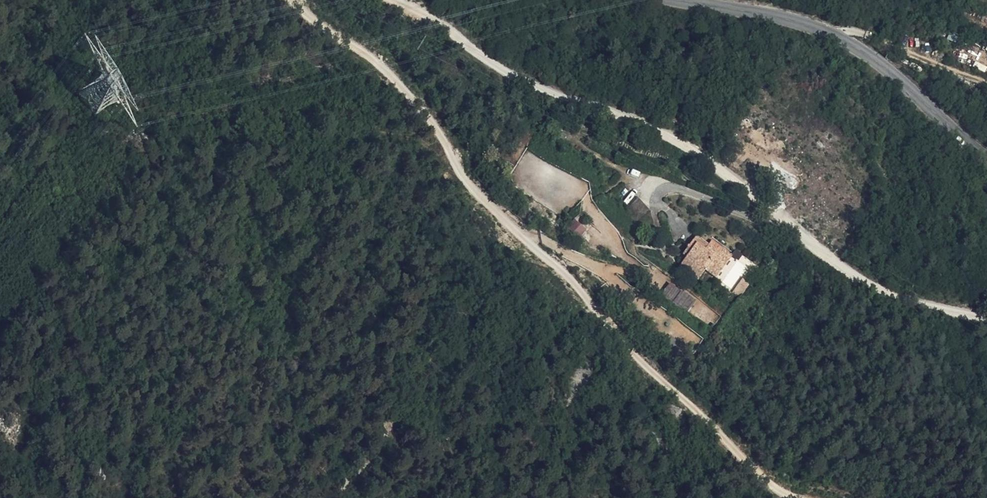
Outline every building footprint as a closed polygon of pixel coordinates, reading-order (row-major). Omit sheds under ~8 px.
[(638,199),(628,216),(633,219),(641,201),(638,199)] [(640,223),(650,207),(641,201),(633,219),(640,223)] [(567,228),(580,238),(588,227),(575,217),(567,228)] [(709,244),(711,239),(698,230),(695,235),(709,244)] [(711,239),(735,253),(738,248),(715,233),(711,239)] [(711,265),(722,272),(723,273),(735,253),(711,239),(709,244),(695,235),(686,250),(691,253),(684,264),(704,276),(711,265)] [(743,294),(751,282),(743,277),(735,290),(743,294)] [(662,293),(687,312),(696,300),(671,281),(662,293)]
